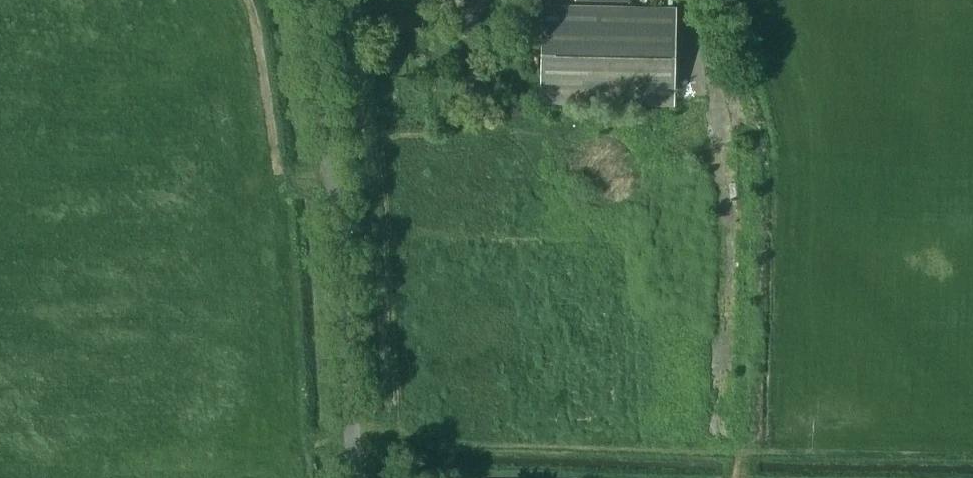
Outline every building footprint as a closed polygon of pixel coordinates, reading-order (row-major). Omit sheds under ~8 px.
[(676,8),(543,4),(541,102),(674,105),(676,8)]
